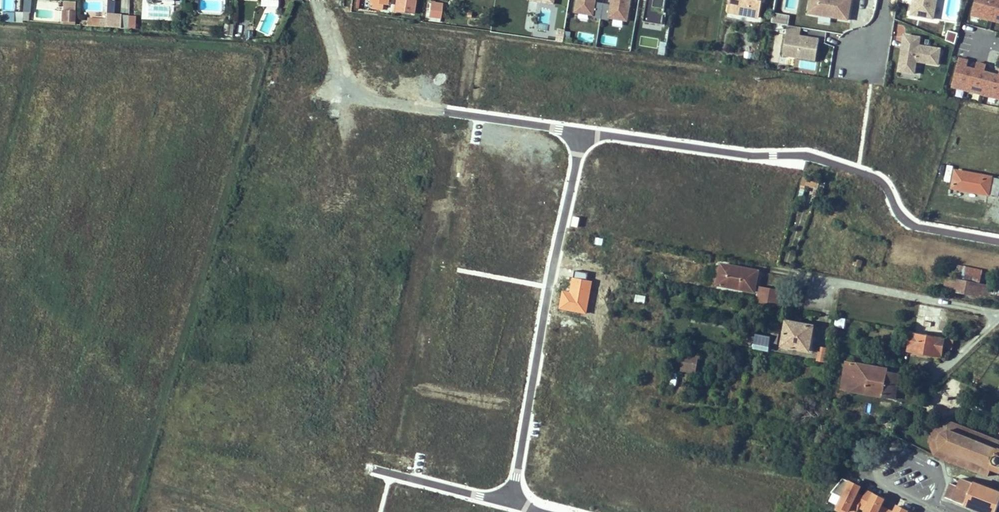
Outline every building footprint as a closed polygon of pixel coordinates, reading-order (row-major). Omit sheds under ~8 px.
[(387,0),(369,0),(368,9),(386,11),(387,0)] [(572,8),(623,17),(626,0),(608,0),(608,1),(600,0),(573,0),(572,8)] [(659,20),(662,0),(643,0),(640,17),(659,20)] [(721,10),(754,16),(756,0),(723,0),(721,10)] [(804,9),(844,16),(846,0),(806,0),(804,9)] [(904,10),(927,15),(930,0),(906,0),(904,10)] [(966,10),(998,19),(998,0),(969,0),(966,10)] [(62,1),(61,22),(74,23),(75,1),(62,1)] [(170,18),(170,9),(146,9),(146,18),(170,18)] [(85,15),(85,20),(98,21),(99,10),(90,10),(90,15),(85,15)] [(2,11),(1,22),(27,23),(28,13),(2,11)] [(817,24),(830,27),(832,19),(819,16),(817,24)] [(220,18),(219,29),(228,29),(228,18),(220,18)] [(812,56),(815,35),(796,32),(797,24),(784,21),(779,51),(812,56)] [(559,38),(569,40),(570,32),(561,30),(559,38)] [(946,41),(955,43),(958,34),(949,31),(946,41)] [(934,61),(936,46),(914,42),(915,35),(901,32),(895,68),(910,71),(913,58),(934,61)] [(654,52),(661,53),(663,40),(657,39),(654,52)] [(953,53),(946,81),(997,94),(998,86),(998,64),(995,63),(992,74),(978,70),(981,60),(971,58),(969,68),(960,66),(963,55),(953,53)] [(993,173),(947,165),(944,183),(990,191),(993,173)] [(979,277),(982,264),(953,257),(950,271),(961,273),(979,277)] [(718,262),(713,261),(710,276),(715,277),(715,278),(754,286),(758,265),(719,258),(718,262)] [(937,278),(959,283),(961,273),(950,271),(939,268),(937,278)] [(998,281),(998,271),(992,270),(990,279),(998,281)] [(959,283),(976,287),(979,277),(961,273),(959,283)] [(979,277),(976,287),(982,289),(985,277),(979,277)] [(780,285),(760,281),(757,297),(761,298),(777,301),(780,285)] [(634,303),(645,304),(645,296),(635,295),(634,303)] [(810,343),(814,318),(786,313),(782,339),(810,343)] [(922,344),(928,345),(927,349),(941,352),(945,332),(916,326),(913,325),(908,346),(921,348),(922,344)] [(768,343),(771,329),(755,326),(753,340),(768,343)] [(818,347),(816,361),(825,363),(827,348),(818,347)] [(681,372),(696,374),(699,356),(684,354),(681,372)] [(841,381),(895,391),(899,368),(888,366),(888,363),(847,354),(841,381)] [(998,448),(998,440),(995,438),(950,418),(938,425),(931,439),(932,453),(941,458),(967,470),(978,474),(985,477),(988,471),(997,474),(998,470),(998,448)] [(896,506),(894,511),(883,507),(886,500),(863,490),(864,488),(840,478),(830,503),(836,506),(835,510),(840,511),(909,511),(896,506)] [(966,506),(982,511),(998,511),(998,508),(998,496),(973,486),(963,482),(959,489),(951,485),(945,497),(966,506)]
